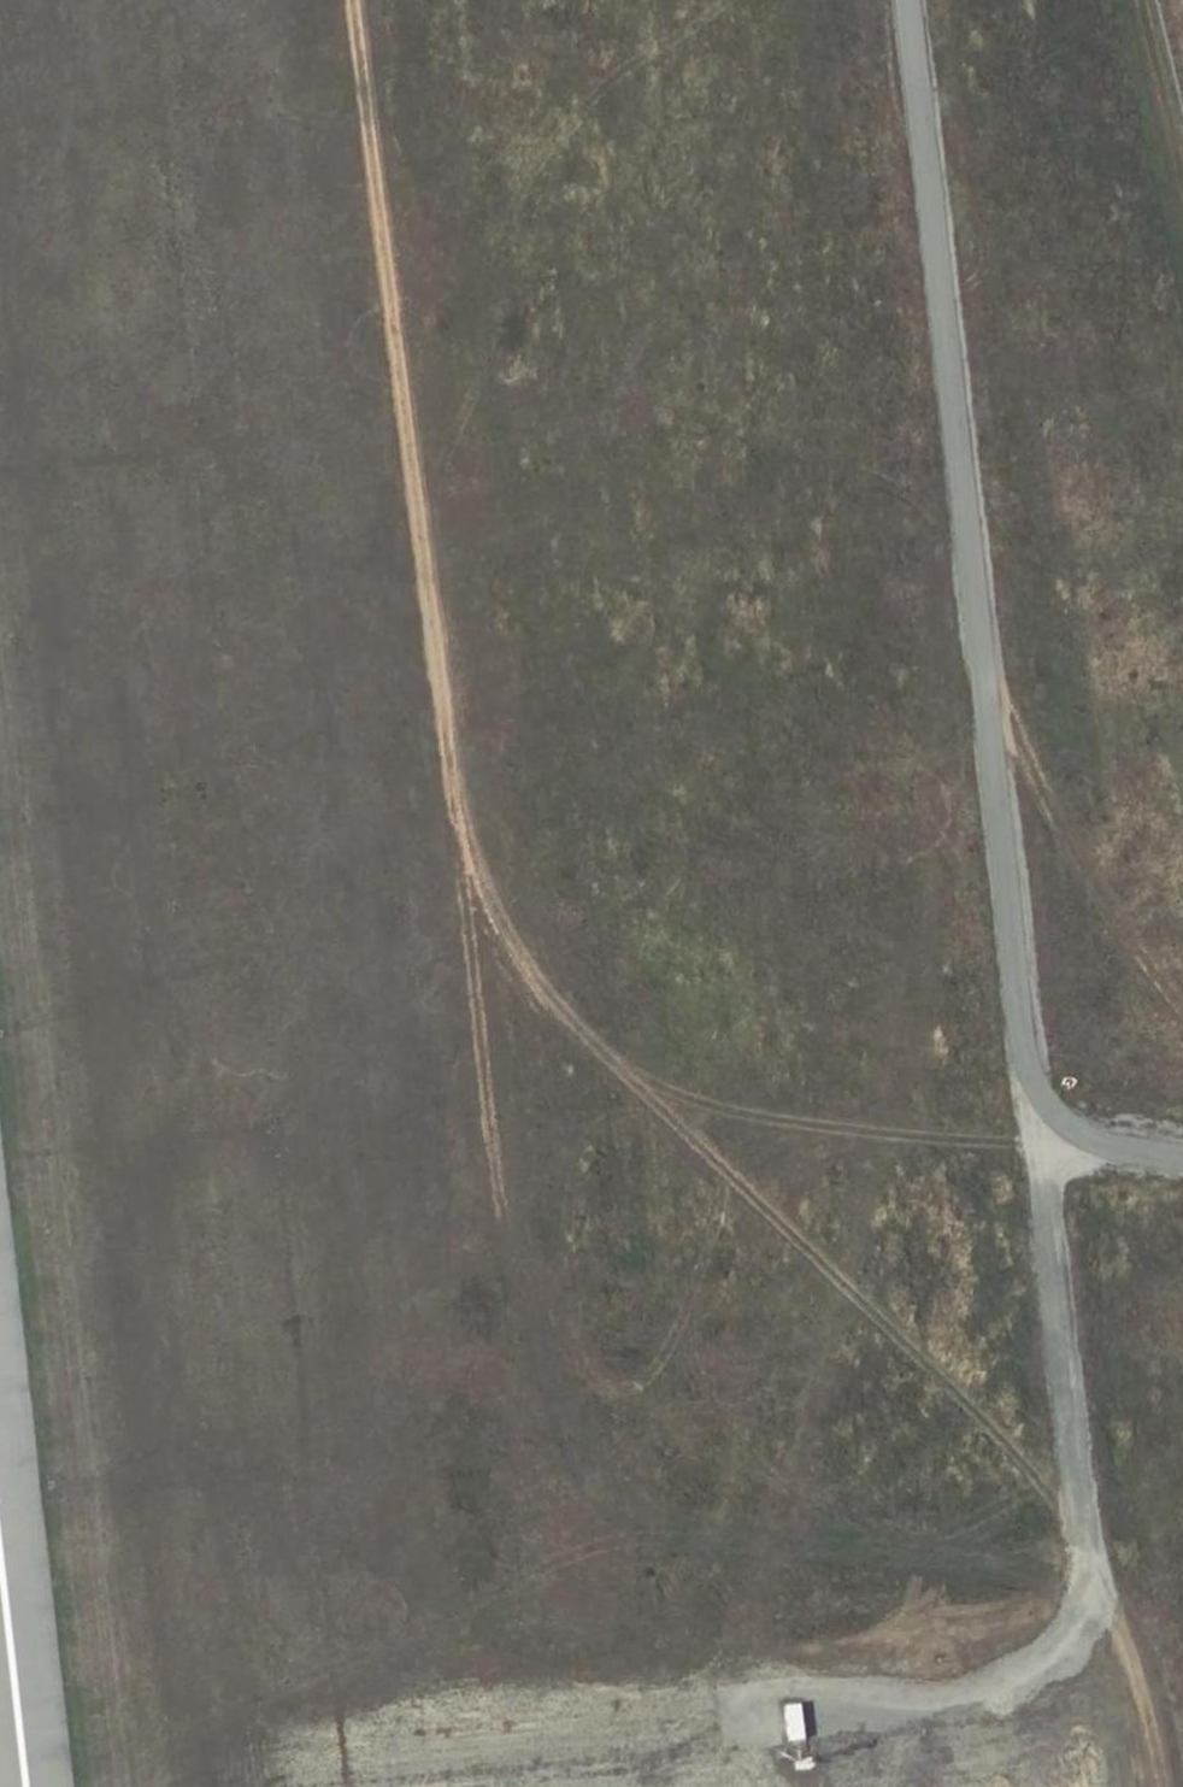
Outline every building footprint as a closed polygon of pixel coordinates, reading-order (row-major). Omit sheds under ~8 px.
[(799,1704),(783,1706),(786,1742),(802,1740),(799,1704)]
